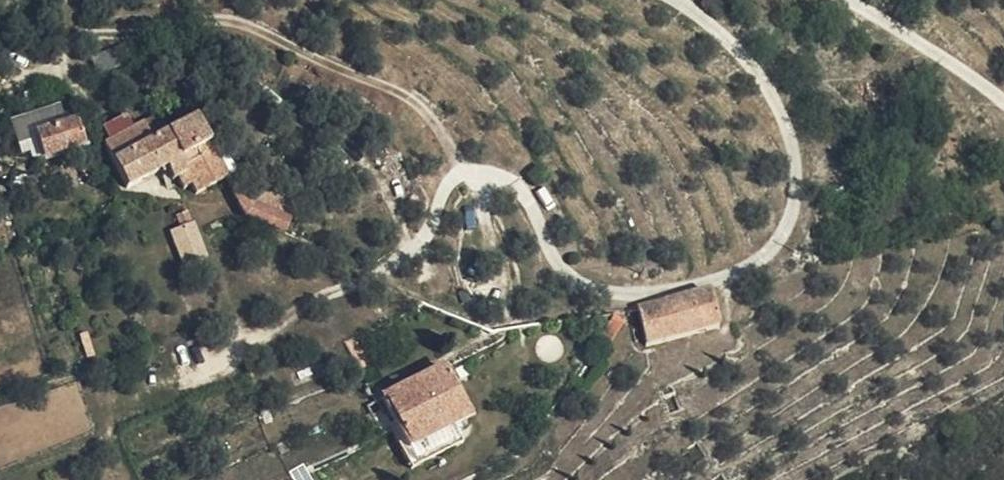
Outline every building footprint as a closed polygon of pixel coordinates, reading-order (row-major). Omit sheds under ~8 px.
[(192,188),(222,172),(224,170),(214,152),(221,147),(214,137),(209,140),(191,110),(166,125),(185,165),(173,172),(177,180),(185,175),(192,188)] [(35,134),(44,159),(86,144),(78,118),(35,134)] [(143,137),(161,165),(167,175),(173,172),(185,165),(166,125),(143,137)] [(138,130),(107,145),(130,182),(161,165),(143,137),(138,130)] [(239,203),(279,223),(284,214),(257,199),(250,195),(234,170),(231,165),(224,170),(222,172),(239,203)] [(242,165),(234,170),(250,195),(257,199),(265,186),(262,184),(259,188),(242,165)] [(257,199),(284,214),(293,199),(265,186),(257,199)] [(180,261),(206,254),(197,220),(171,227),(180,261)] [(721,330),(712,296),(629,317),(636,351),(721,330)] [(375,404),(388,431),(396,426),(406,451),(451,430),(466,423),(454,397),(459,394),(446,366),(421,381),(375,404)] [(396,426),(388,431),(410,477),(462,454),(451,430),(406,451),(396,426)]
